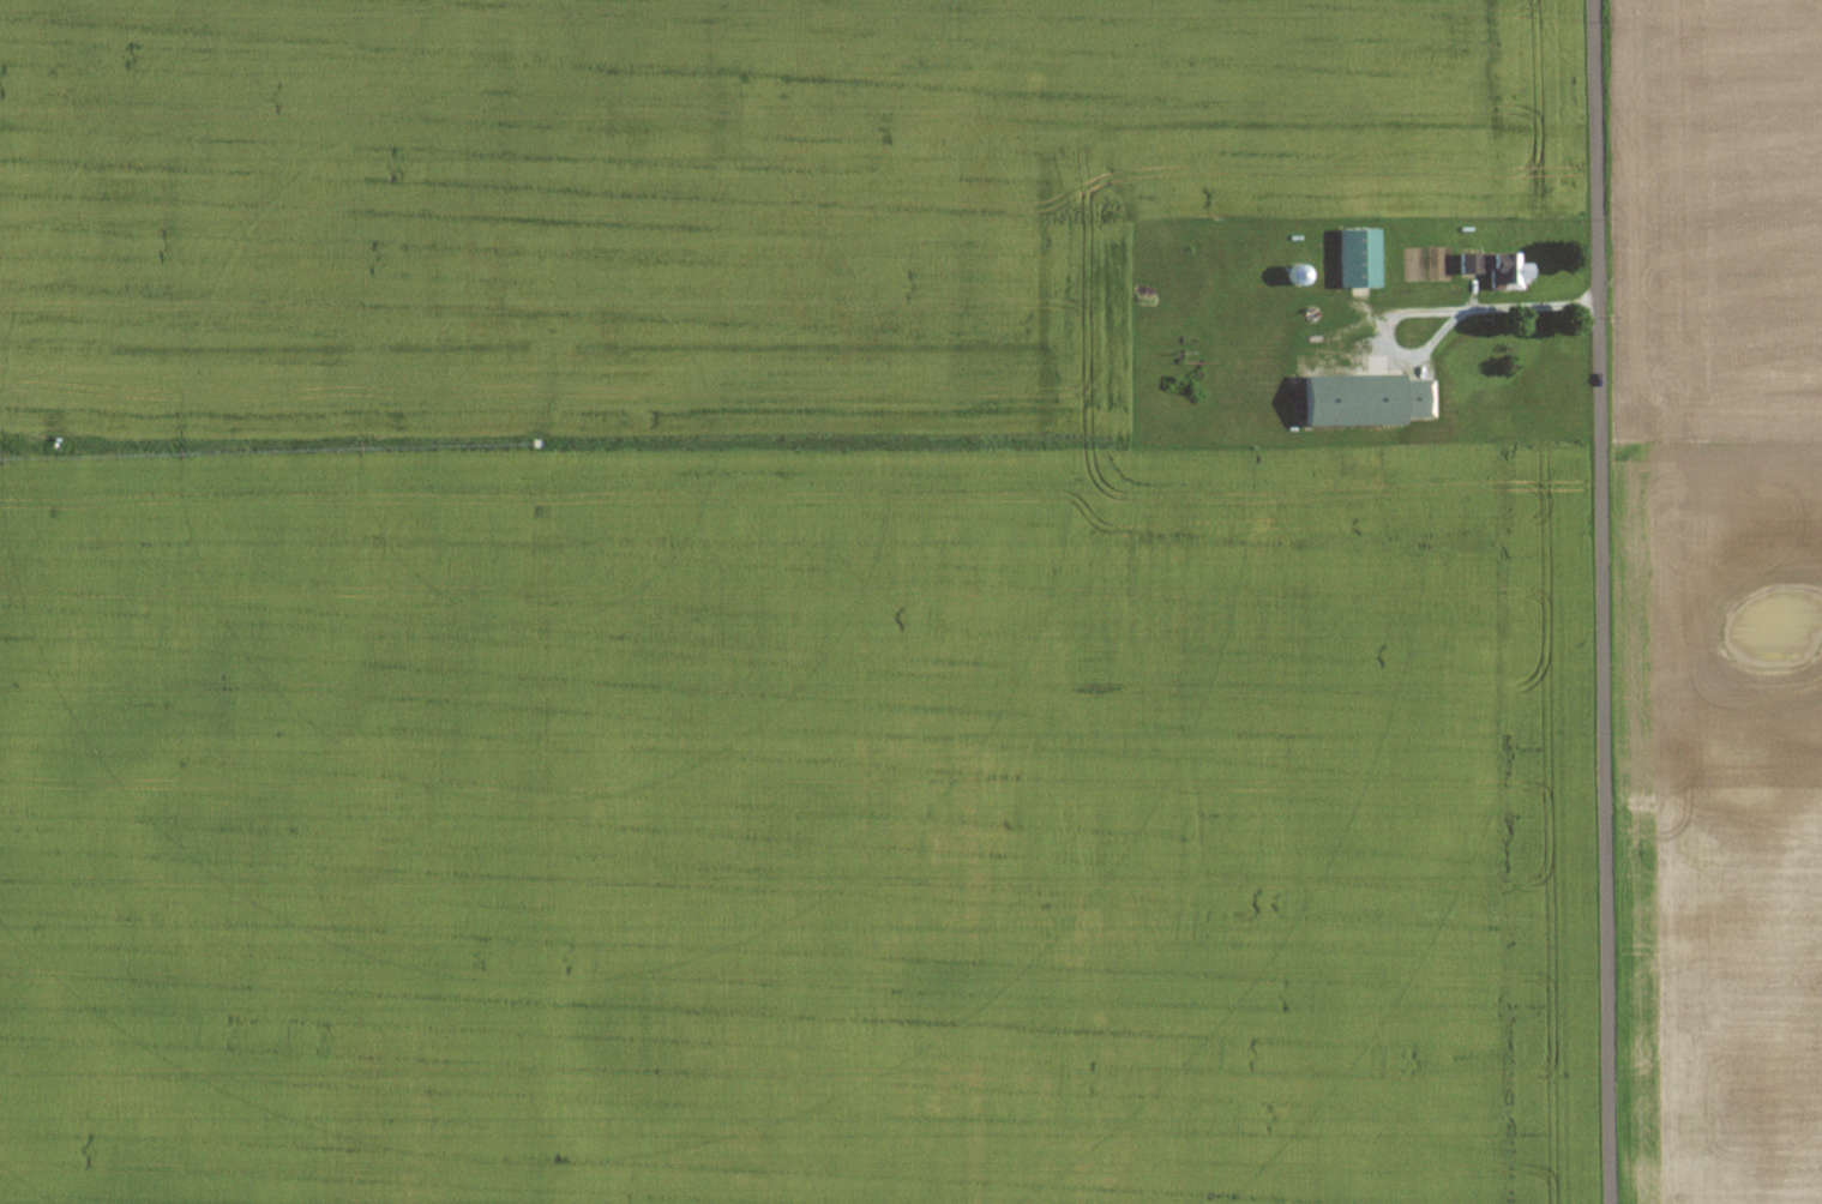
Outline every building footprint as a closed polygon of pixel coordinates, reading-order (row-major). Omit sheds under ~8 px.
[(1339,228),(1339,287),(1377,287),(1377,228),(1339,228)] [(1512,253),(1458,252),(1458,272),(1488,272),(1488,289),(1526,289),(1526,263),(1512,263),(1512,253)] [(1285,268),(1286,284),(1303,282),(1302,266),(1285,268)]
